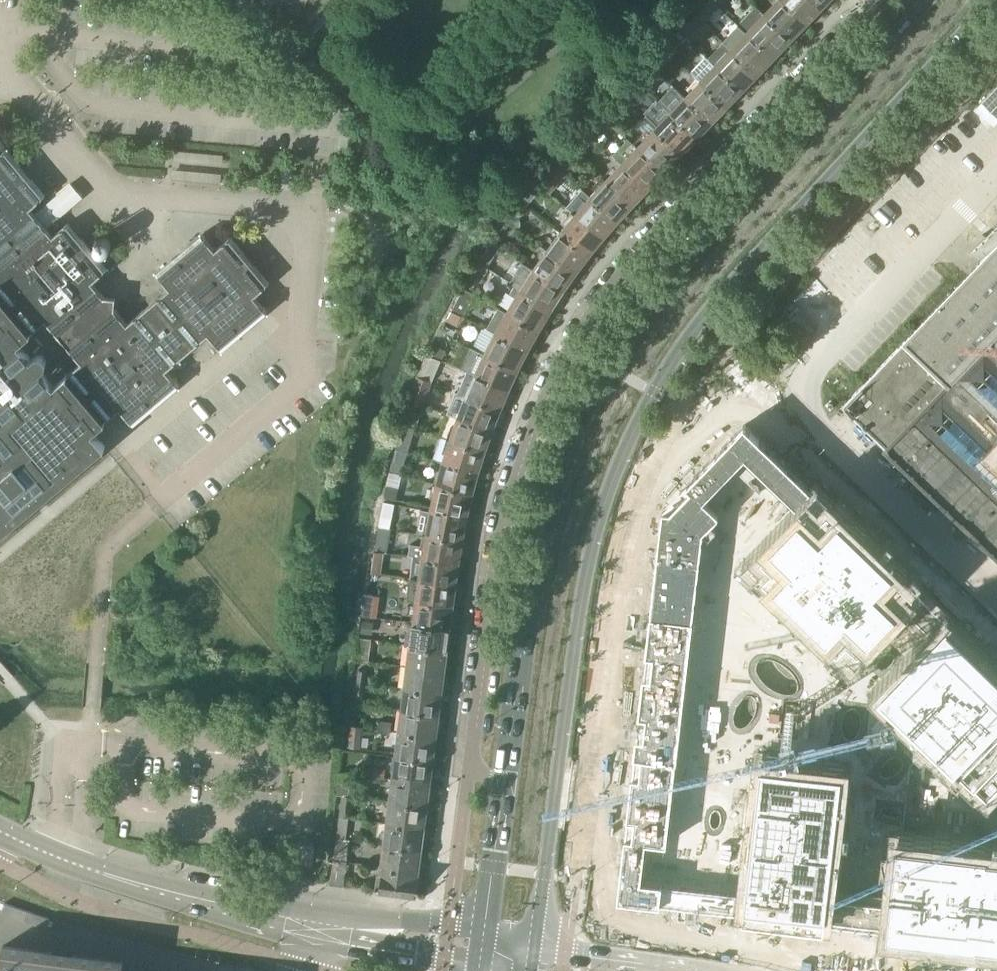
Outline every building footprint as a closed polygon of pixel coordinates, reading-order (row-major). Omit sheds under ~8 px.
[(696,15),(703,23),(719,6),(713,0),(710,0),(696,15)] [(760,9),(790,38),(797,31),(800,32),(805,27),(804,24),(805,23),(782,0),(770,0),(760,9)] [(805,23),(806,22),(809,22),(814,17),(813,14),(820,7),(813,0),(782,0),(805,23)] [(750,30),(748,32),(773,56),(776,53),(779,54),(784,49),(783,45),(790,38),(760,9),(756,5),(740,21),(750,30)] [(696,15),(681,30),(687,36),(689,38),(703,23),(696,15)] [(660,41),(662,44),(670,51),(671,52),(687,36),(681,30),(675,25),(660,41)] [(748,32),(731,49),(756,74),(763,66),(766,67),(771,62),(770,59),(773,56),(748,32)] [(708,57),(716,65),(741,89),(743,88),(745,89),(750,83),(749,80),(756,74),(731,49),(723,41),(708,57)] [(662,44),(647,59),(655,67),(670,51),(662,44)] [(659,71),(655,67),(647,59),(644,56),(629,71),(644,86),(659,71)] [(695,75),(701,81),(725,105),(732,98),(736,99),(741,93),(740,90),(741,89),(716,65),(707,75),(701,69),(695,75)] [(701,81),(684,98),(709,122),(717,114),(720,115),(725,109),(724,106),(725,105),(701,81)] [(626,86),(619,93),(627,101),(635,94),(626,86)] [(632,106),(627,101),(619,93),(603,110),(615,121),(623,112),(625,114),(632,106)] [(684,98),(670,113),(695,137),(696,136),(699,136),(705,131),(704,127),(709,122),(684,98)] [(601,113),(586,130),(594,137),(610,121),(601,113)] [(670,113),(655,128),(679,153),(686,146),(690,147),(695,141),(694,138),(695,137),(670,113)] [(655,128),(638,146),(663,170),(666,167),(669,168),(674,162),(674,159),(679,153),(655,128)] [(586,130),(570,146),(580,155),(595,138),(594,137),(586,130)] [(621,151),(615,157),(646,188),(653,180),(656,181),(662,176),(661,172),(663,170),(638,146),(637,147),(634,144),(624,154),(621,151)] [(570,146),(554,163),(564,172),(580,155),(570,146)] [(34,505),(41,499),(102,447),(103,446),(104,447),(105,447),(92,431),(120,408),(130,419),(129,420),(132,423),(179,384),(176,381),(175,381),(165,369),(177,360),(181,357),(181,356),(192,347),(192,348),(197,344),(196,343),(208,334),(218,345),(217,346),(220,349),(267,310),(264,306),(263,307),(253,295),(265,285),(266,286),(269,283),(230,236),(226,239),(227,240),(215,249),(205,238),(206,238),(203,234),(156,273),(159,277),(160,276),(169,288),(158,298),(157,297),(153,301),(154,301),(143,311),(142,310),(138,314),(127,324),(117,312),(118,312),(114,308),(116,297),(105,296),(101,292),(101,293),(91,281),(103,271),(103,272),(107,269),(68,222),(64,225),(64,226),(53,236),(43,224),(44,224),(40,219),(39,219),(29,208),(41,198),(41,199),(45,195),(6,149),(2,152),(3,152),(0,155),(0,533),(34,505)] [(222,157),(175,154),(174,164),(221,168),(222,157)] [(615,170),(606,179),(631,203),(632,202),(636,203),(641,197),(640,194),(646,188),(615,157),(609,164),(615,170)] [(554,163),(537,183),(542,186),(549,193),(566,173),(564,172),(554,163)] [(221,176),(174,172),(173,183),(220,186),(221,176)] [(606,179),(590,196),(616,220),(623,212),(626,213),(632,207),(630,204),(631,203),(606,179)] [(542,186),(537,183),(534,180),(518,199),(526,205),(542,186)] [(590,196),(575,214),(602,236),(603,235),(606,235),(612,229),(610,226),(616,220),(590,196)] [(513,205),(505,217),(518,228),(520,224),(518,209),(513,205)] [(575,214),(562,230),(589,251),(594,246),(597,246),(602,240),(601,237),(602,236),(575,214)] [(560,232),(547,249),(575,270),(580,263),(583,262),(587,257),(587,254),(589,251),(562,230),(560,232)] [(842,406),(869,432),(939,500),(996,555),(996,244),(842,406)] [(541,257),(534,268),(562,288),(563,287),(566,287),(569,281),(569,278),(575,270),(547,249),(541,257)] [(510,282),(515,285),(521,289),(550,308),(555,299),(558,298),(562,292),(561,290),(562,288),(534,268),(522,261),(510,282)] [(507,311),(506,312),(537,329),(538,328),(540,324),(543,324),(546,318),(545,315),(550,308),(521,289),(515,285),(509,293),(516,297),(507,311)] [(463,288),(453,309),(464,315),(474,294),(463,288)] [(537,329),(506,312),(497,307),(486,327),(496,332),(526,349),(531,341),(533,342),(538,332),(536,331),(537,329)] [(464,315),(453,309),(447,320),(457,325),(461,316),(463,317),(464,315)] [(495,334),(485,353),(516,368),(517,367),(520,366),(523,360),(522,357),(526,349),(496,332),(495,334)] [(436,340),(430,356),(439,360),(444,362),(451,346),(436,340)] [(426,353),(417,375),(431,381),(439,360),(430,356),(426,353)] [(485,353),(475,374),(507,388),(511,379),(514,378),(517,372),(516,370),(516,368),(485,353)] [(475,374),(466,396),(499,409),(499,407),(502,406),(505,400),(504,397),(507,388),(475,374)] [(431,381),(417,375),(413,385),(412,385),(408,399),(423,404),(428,391),(427,390),(431,381)] [(458,417),(457,418),(490,429),(494,419),(497,418),(499,412),(498,410),(499,409),(466,396),(458,417)] [(404,424),(404,425),(414,428),(418,416),(407,412),(403,424),(404,424)] [(457,418),(450,439),(483,450),(484,447),(487,447),(489,440),(488,438),(490,429),(457,418)] [(827,892),(841,766),(760,756),(746,890),(642,878),(646,839),(667,842),(704,530),(720,513),(709,502),(750,460),(755,465),(749,470),(796,515),(752,561),(850,655),(899,604),(932,636),(886,684),(880,690),(886,695),(885,696),(893,704),(899,697),(911,709),(906,714),(913,721),(912,722),(920,730),(926,723),(938,734),(933,740),(940,747),(939,748),(947,755),(953,749),(965,760),(960,766),(967,773),(966,774),(974,781),(977,778),(984,785),(987,781),(996,771),(996,667),(948,620),(914,587),(817,493),(744,422),(662,507),(618,896),(744,911),(823,920),(888,928),(996,941),(996,851),(899,839),(892,900),(827,892)] [(404,425),(397,448),(406,451),(407,451),(414,428),(404,425)] [(450,439),(443,461),(477,470),(480,461),(483,460),(485,453),(483,451),(483,450),(450,439)] [(406,451),(397,448),(390,471),(400,474),(406,451)] [(443,461),(437,483),(471,491),(471,490),(475,489),(476,482),(474,480),(477,470),(443,461)] [(437,483),(432,506),(466,514),(468,503),(471,502),(473,495),(470,493),(471,491),(437,483)] [(385,497),(395,499),(398,487),(387,485),(385,497)] [(384,500),(379,525),(390,527),(395,503),(384,500)] [(431,509),(427,534),(461,539),(461,538),(464,537),(466,529),(463,527),(465,517),(466,514),(432,506),(431,509)] [(379,525),(375,549),(385,551),(390,527),(379,525)] [(409,553),(415,555),(457,561),(459,551),(462,550),(463,543),(461,541),(461,539),(427,534),(425,546),(411,543),(409,553)] [(375,549),(372,572),(381,573),(384,552),(385,552),(385,551),(375,549)] [(389,559),(408,561),(409,553),(390,552),(389,559)] [(422,564),(420,578),(454,583),(455,581),(458,580),(459,573),(456,571),(457,561),(415,555),(414,563),(422,564)] [(372,572),(369,592),(372,593),(378,594),(381,573),(372,572)] [(409,599),(417,600),(452,604),(453,595),(456,594),(457,587),(454,585),(454,583),(420,578),(418,591),(410,590),(409,599)] [(372,593),(369,592),(369,595),(363,594),(361,615),(369,616),(372,593)] [(417,600),(414,622),(449,626),(449,625),(452,624),(453,616),(450,615),(452,604),(417,600)] [(360,632),(372,634),(373,622),(362,620),(360,632)] [(405,643),(411,644),(446,648),(449,626),(414,622),(408,621),(405,643)] [(359,637),(356,658),(368,660),(371,638),(359,637)] [(411,644),(408,666),(443,670),(443,669),(446,666),(447,660),(445,658),(446,648),(411,644)] [(408,666),(406,687),(440,691),(441,682),(444,680),(445,674),(443,672),(443,670),(408,666)] [(354,693),(364,694),(367,671),(357,669),(354,693)] [(406,687),(403,709),(438,713),(438,711),(440,710),(441,703),(439,701),(440,691),(406,687)] [(403,709),(400,731),(435,735),(436,726),(438,724),(439,717),(437,715),(438,713),(403,709)] [(379,720),(378,728),(390,729),(391,722),(379,720)] [(362,726),(350,724),(348,746),(359,747),(362,726)] [(400,731),(397,754),(432,759),(432,755),(434,753),(435,747),(434,744),(435,735),(400,731)] [(397,756),(394,779),(429,783),(430,773),(432,772),(433,765),(431,763),(431,761),(432,759),(397,754),(397,756)] [(372,776),(384,778),(385,768),(373,767),(372,776)] [(338,794),(342,795),(347,795),(350,773),(341,772),(338,794)] [(394,779),(391,800),(426,805),(426,802),(428,801),(429,795),(428,793),(429,783),(394,779)] [(342,795),(340,814),(349,815),(350,816),(353,796),(347,795),(342,795)] [(391,800),(388,821),(423,826),(425,817),(427,815),(427,809),(426,807),(426,805),(391,800)] [(340,814),(337,838),(346,839),(349,815),(340,814)] [(388,821),(385,844),(421,849),(421,846),(423,845),(424,839),(422,837),(423,826),(388,821)] [(337,838),(334,858),(346,860),(349,839),(346,839),(337,838)] [(300,863),(312,865),(315,846),(303,844),(300,863)] [(385,844),(383,865),(418,870),(419,860),(421,858),(422,853),(420,851),(421,849),(385,844)] [(346,860),(334,858),(331,883),(343,885),(346,860)] [(418,870),(383,865),(379,890),(415,895),(415,891),(417,890),(418,883),(417,881),(418,870)] [(73,955),(3,946),(0,965),(0,970),(122,970),(123,961),(73,955)]
